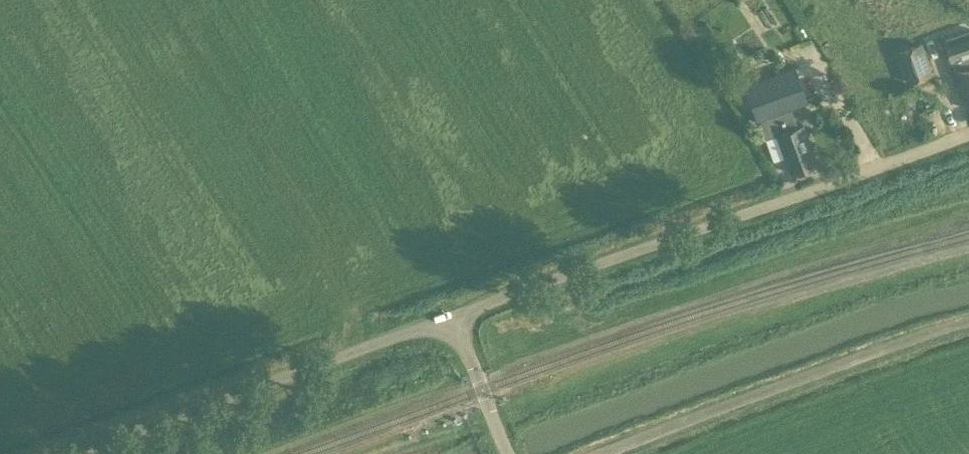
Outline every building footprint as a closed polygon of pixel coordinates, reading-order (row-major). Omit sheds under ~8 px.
[(711,29),(705,21),(698,26),(704,34),(711,29)] [(895,52),(907,82),(933,72),(921,42),(895,52)] [(951,56),(968,108),(968,107),(968,50),(951,56)] [(755,119),(791,106),(808,100),(795,65),(743,83),(755,119)] [(790,107),(759,118),(766,136),(776,132),(790,171),(816,162),(802,123),(797,125),(790,107)]
